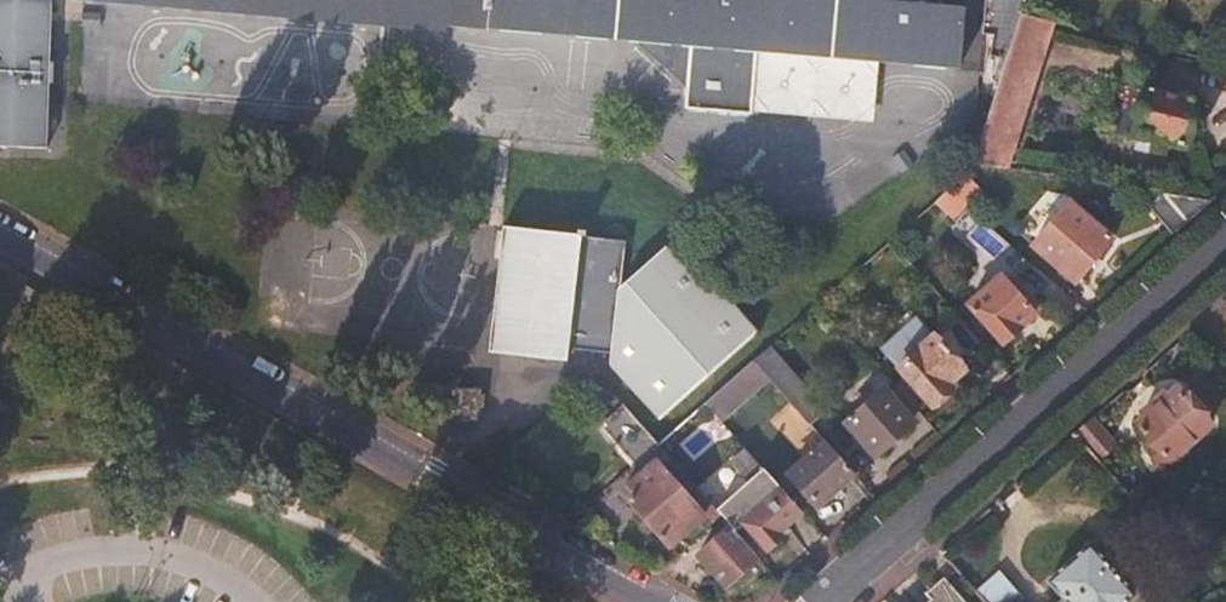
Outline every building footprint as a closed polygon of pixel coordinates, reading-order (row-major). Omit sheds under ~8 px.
[(46,148),(49,83),(54,83),(55,62),(49,62),(51,0),(0,0),(0,146),(46,148)] [(447,31),(448,25),(691,45),(686,108),(874,124),(883,62),(959,68),(963,10),(853,0),(79,0),(447,31)] [(1026,0),(986,0),(984,25),(999,28),(992,58),(1006,61),(1021,14),(1026,0)] [(1072,0),(1026,0),(1021,14),(1055,22),(1066,25),(1072,0)] [(1009,169),(1055,22),(1021,14),(1006,61),(973,164),(1002,168),(1009,169)] [(1195,101),(1143,90),(1134,134),(1187,146),(1195,101)] [(954,218),(1002,168),(973,164),(971,164),(971,166),(934,201),(954,218)] [(1173,234),(1210,203),(1162,193),(1149,206),(1173,234)] [(1111,239),(1070,204),(1033,246),(1075,282),(1111,239)] [(504,224),(491,352),(566,359),(579,349),(612,352),(611,362),(659,418),(761,330),(704,265),(686,263),(670,245),(624,285),(629,236),(504,224)] [(1033,316),(1000,278),(970,304),(1003,342),(1033,316)] [(923,396),(931,406),(952,387),(949,383),(964,369),(918,316),(881,348),(905,375),(923,396)] [(825,408),(770,345),(753,360),(769,379),(809,424),(825,408)] [(721,420),(769,379),(753,360),(704,402),(721,420)] [(905,375),(894,384),(912,405),(923,396),(905,375)] [(1208,426),(1175,387),(1134,421),(1169,461),(1208,426)] [(911,422),(884,392),(849,422),(876,454),(911,422)] [(669,545),(703,515),(662,469),(672,460),(657,443),(623,405),(600,425),(643,474),(622,492),(669,545)] [(1112,444),(1092,419),(1075,434),(1097,458),(1112,444)] [(816,507),(854,474),(825,442),(788,475),(816,507)] [(801,512),(763,469),(719,509),(735,528),(741,523),(765,550),(780,537),(778,533),(801,512)] [(758,558),(731,528),(700,556),(726,586),(758,558)] [(1088,545),(1049,580),(1068,601),(1125,601),(1132,595),(1088,545)] [(1215,566),(1202,556),(1196,570),(1209,585),(1215,566)] [(944,584),(932,595),(936,601),(934,601),(960,601),(944,584)]
